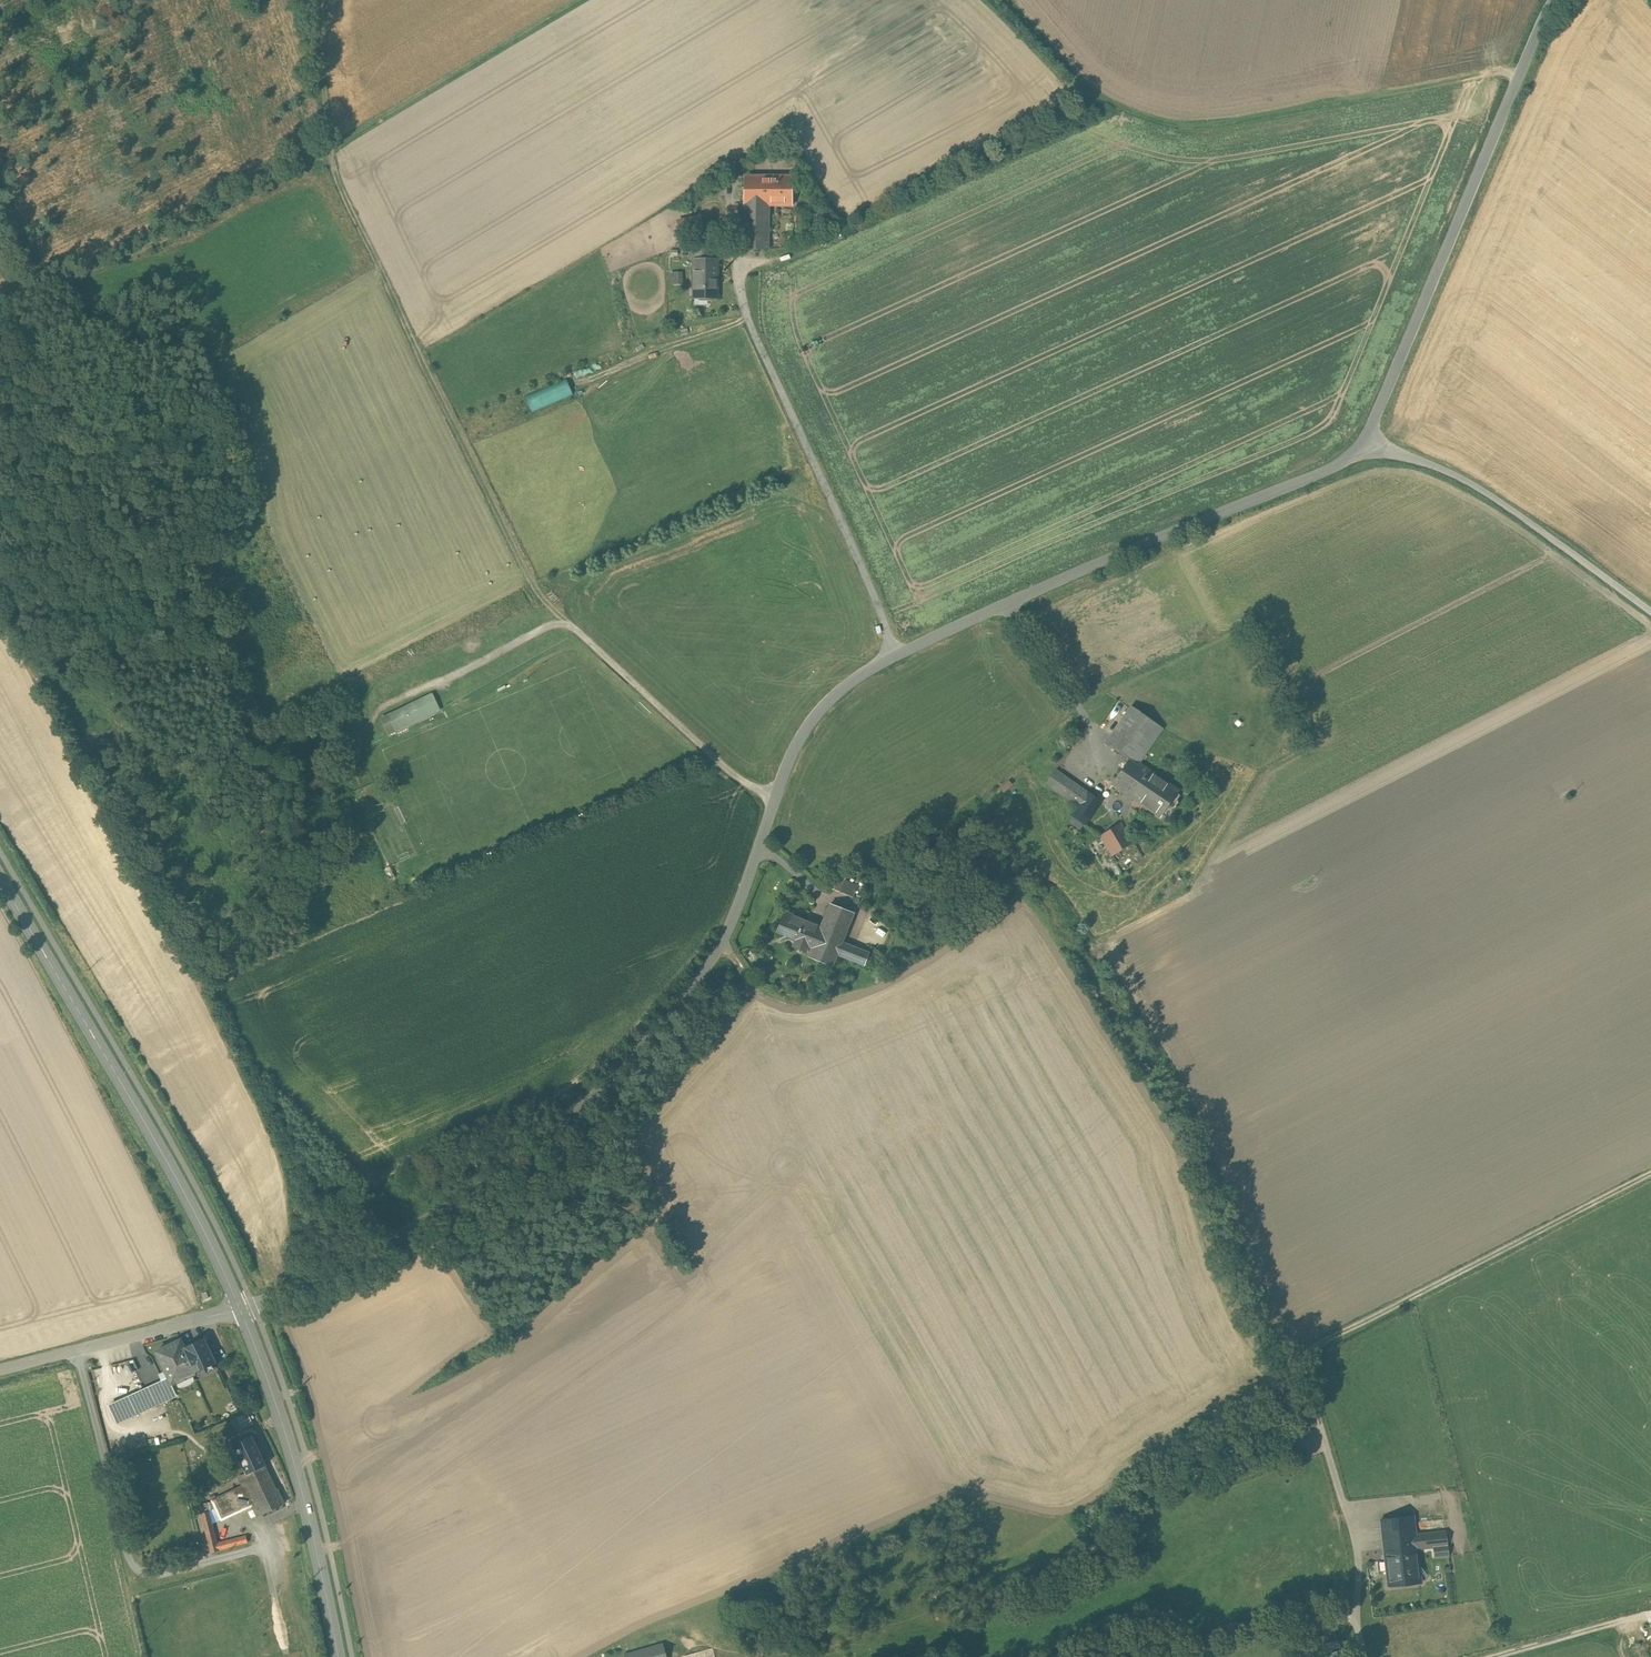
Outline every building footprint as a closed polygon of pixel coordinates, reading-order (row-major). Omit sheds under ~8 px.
[(793,176),(744,176),(743,249),(768,250),(769,205),(793,206),(793,176)] [(695,244),(694,259),(710,259),(710,244),(695,244)] [(710,259),(694,259),(694,298),(717,298),(717,259),(710,259)] [(673,271),(672,283),(684,283),(684,271),(673,271)] [(527,393),(532,410),(574,397),(569,380),(527,393)] [(400,711),(406,723),(439,707),(432,694),(403,708),(400,711)] [(1151,774),(1138,765),(1163,728),(1132,706),(1105,744),(1129,760),(1113,782),(1135,797),(1151,774)] [(400,711),(389,716),(395,728),(406,723),(400,711)] [(395,728),(389,716),(387,717),(393,729),(395,728)] [(393,729),(387,717),(382,719),(388,732),(393,729)] [(1088,792),(1056,769),(1046,784),(1078,806),(1088,792)] [(1177,791),(1151,774),(1135,797),(1134,799),(1134,800),(1135,798),(1143,803),(1144,807),(1146,809),(1150,808),(1155,811),(1161,816),(1178,791),(1177,791)] [(1101,800),(1088,792),(1078,806),(1071,816),(1084,825),(1101,800)] [(1121,823),(1100,836),(1112,856),(1125,847),(1132,843),(1121,823)] [(395,877),(390,866),(385,869),(390,879),(395,877)] [(1178,879),(1164,891),(1168,896),(1185,882),(1178,873),(1175,876),(1178,879)] [(864,886),(849,880),(837,875),(833,886),(860,897),(864,886)] [(812,947),(809,954),(833,963),(837,953),(863,963),(869,949),(843,938),(854,910),(830,900),(819,928),(812,947)] [(819,928),(782,913),(775,932),(789,937),(795,940),(792,947),(804,952),(807,945),(812,947),(819,928)] [(181,1339),(156,1351),(169,1378),(171,1383),(216,1362),(204,1338),(203,1338),(185,1347),(181,1339)] [(124,1372),(130,1370),(135,1386),(142,1384),(135,1359),(121,1363),(124,1372)] [(169,1378),(130,1395),(137,1411),(157,1401),(155,1396),(167,1391),(165,1386),(171,1383),(169,1378)] [(167,1391),(155,1396),(157,1401),(169,1396),(167,1391)] [(130,1395),(110,1405),(117,1420),(137,1411),(130,1395)] [(247,1412),(236,1417),(242,1429),(252,1423),(247,1412)] [(252,1436),(234,1444),(247,1472),(264,1465),(265,1464),(260,1453),(260,1452),(252,1436)] [(247,1472),(243,1474),(247,1483),(213,1500),(222,1519),(252,1504),(255,1509),(258,1507),(261,1514),(284,1503),(277,1489),(276,1489),(264,1465),(247,1472)] [(1416,1509),(1389,1517),(1409,1583),(1431,1577),(1422,1547),(1443,1541),(1439,1528),(1423,1532),(1416,1509)] [(209,1511),(201,1513),(204,1523),(211,1521),(209,1511)] [(211,1521),(204,1523),(206,1533),(214,1531),(211,1521)] [(217,1543),(214,1531),(206,1533),(211,1552),(218,1550),(219,1549),(217,1543)] [(246,1535),(236,1538),(238,1544),(247,1542),(246,1535)] [(238,1544),(236,1538),(217,1543),(219,1549),(238,1544)] [(624,1655),(625,1656),(667,1656),(663,1644),(624,1655)]
